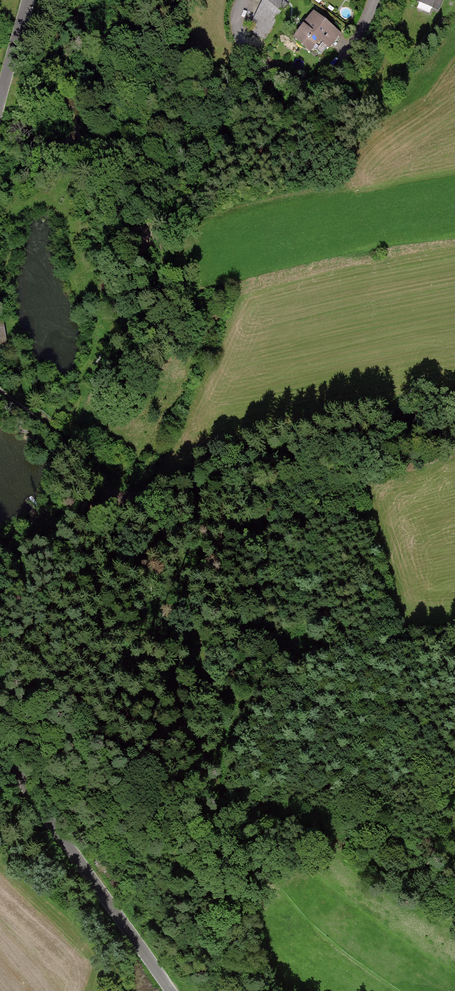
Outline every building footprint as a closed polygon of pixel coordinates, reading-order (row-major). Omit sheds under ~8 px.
[(281,0),(264,0),(263,1),(249,29),(263,38),(287,4),(281,0)] [(415,1),(443,11),(447,0),(416,0),(415,1)] [(343,35),(316,13),(295,39),(322,61),(343,35)] [(0,319),(0,349),(14,346),(8,317),(0,319)] [(123,494),(113,486),(107,493),(117,502),(123,494)]
